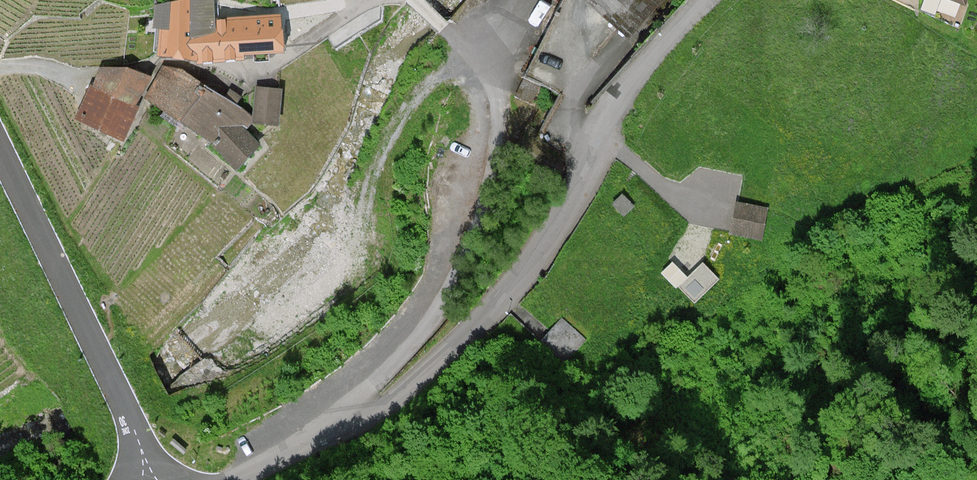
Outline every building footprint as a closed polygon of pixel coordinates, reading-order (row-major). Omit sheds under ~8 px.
[(282,18),(213,22),(213,0),(200,0),(156,6),(155,27),(162,27),(161,31),(158,54),(198,61),(242,58),(242,53),(283,51),(282,18)] [(161,70),(146,98),(212,143),(239,167),(258,145),(240,128),(252,116),(242,108),(231,101),(194,77),(187,72),(161,70)] [(80,117),(121,136),(130,117),(144,85),(124,77),(99,76),(80,117)] [(257,87),(254,87),(252,116),(251,123),(274,125),(279,126),(282,89),(257,87)] [(770,206),(736,200),(729,235),(763,242),(770,206)] [(719,279),(703,263),(678,287),(694,303),(719,279)] [(562,312),(542,337),(567,356),(586,332),(562,312)]
